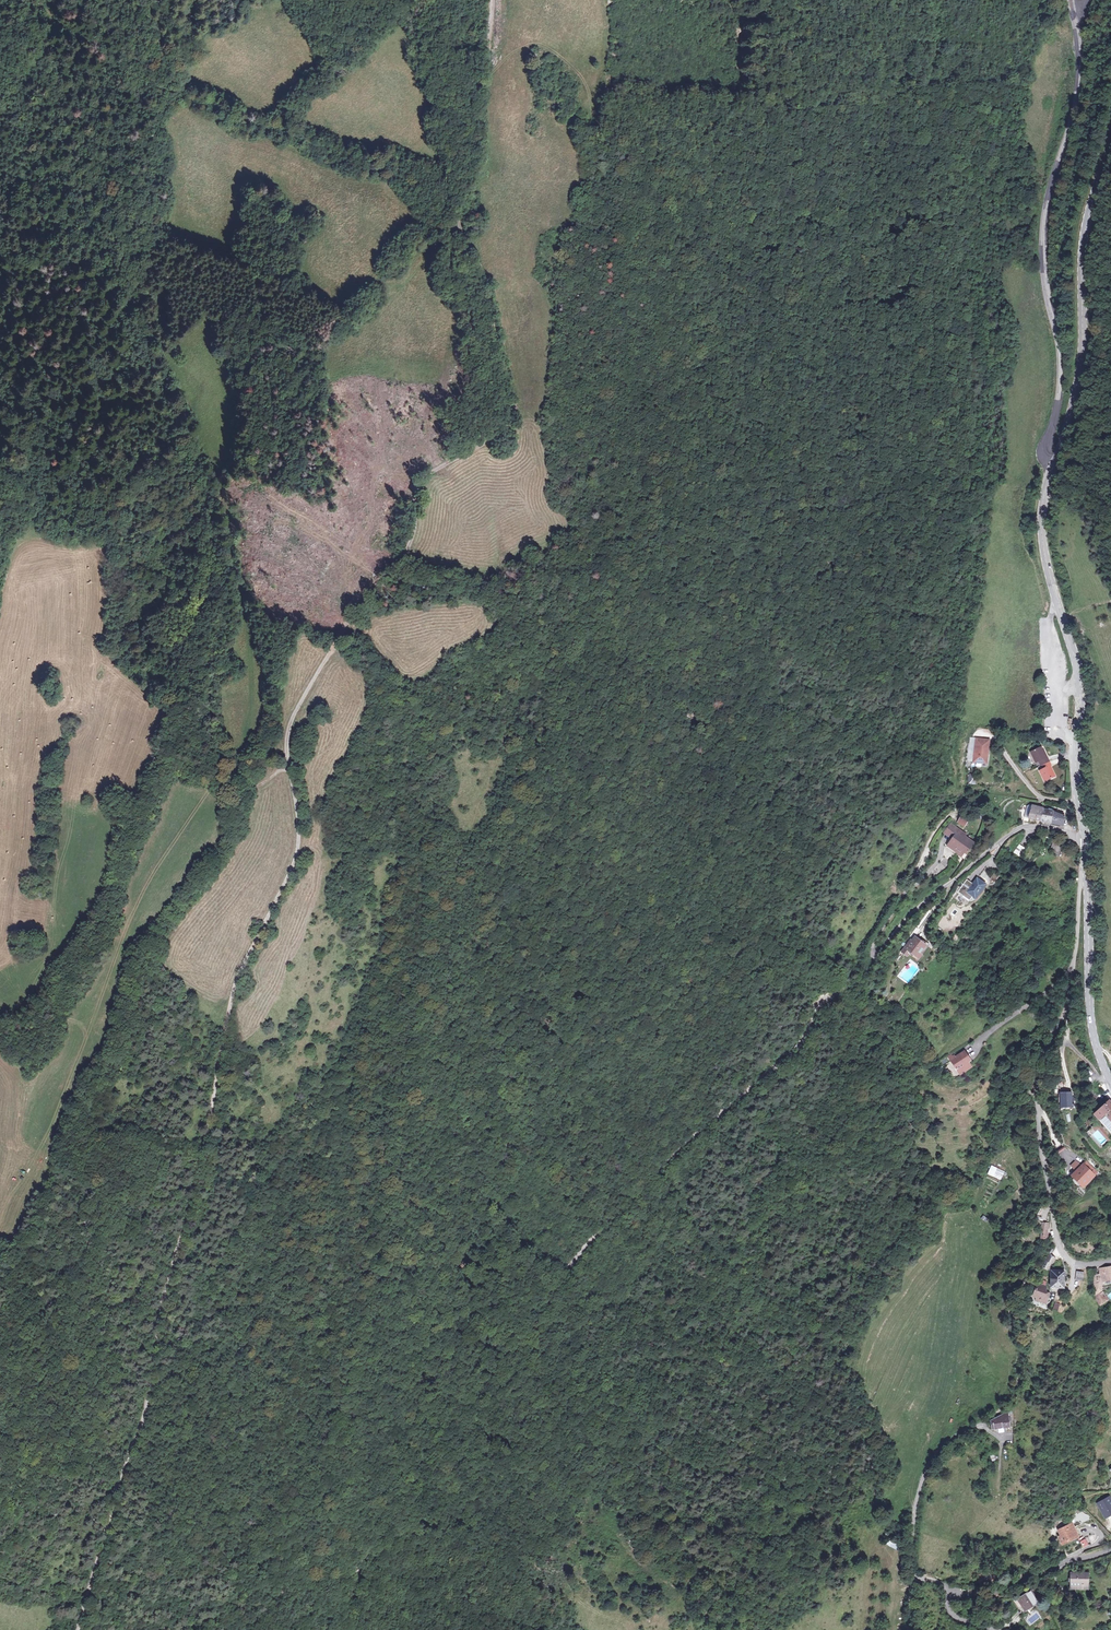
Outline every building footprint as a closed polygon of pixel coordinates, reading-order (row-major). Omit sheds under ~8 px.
[(354,625),(361,630),(366,624),(359,618),(354,625)] [(989,740),(976,738),(973,762),(984,764),(985,753),(987,753),(989,740)] [(1041,763),(1042,767),(1038,769),(1043,780),(1054,776),(1050,765),(1052,764),(1049,755),(1046,756),(1042,745),(1031,749),(1035,760),(1039,759),(1040,763),(1041,763)] [(1032,818),(1066,826),(1066,815),(1056,810),(1029,802),(1024,820),(1031,822),(1032,818)] [(963,826),(968,817),(961,813),(955,823),(963,826)] [(948,844),(956,849),(954,853),(960,856),(962,853),(966,856),(975,842),(967,837),(969,834),(951,822),(945,832),(953,837),(948,844)] [(1050,852),(1060,857),(1065,847),(1057,842),(1050,852)] [(969,895),(978,901),(989,887),(979,880),(969,895)] [(926,947),(913,937),(904,950),(913,957),(916,953),(919,955),(926,947)] [(1106,1049),(1107,1049),(1108,1049),(1110,1047),(1110,1046),(1110,1040),(1110,1039),(1108,1038),(1106,1037),(1104,1038),(1105,1042),(1102,1043),(1104,1048),(1106,1049)] [(966,1062),(968,1061),(963,1053),(953,1059),(950,1055),(947,1057),(958,1076),(969,1068),(966,1062)] [(1071,1095),(1060,1096),(1060,1106),(1066,1106),(1066,1104),(1072,1103),(1071,1095)] [(1109,1101),(1094,1115),(1110,1134),(1110,1104),(1109,1101)] [(1110,1142),(1096,1126),(1092,1130),(1095,1134),(1097,1132),(1108,1145),(1110,1142)] [(1075,1170),(1080,1163),(1075,1160),(1070,1167),(1075,1170)] [(1086,1161),(1071,1178),(1081,1189),(1098,1172),(1086,1161)] [(990,1166),(987,1176),(1002,1180),(1004,1170),(990,1166)] [(979,1206),(985,1209),(988,1202),(982,1200),(979,1206)] [(1045,1271),(1047,1265),(1051,1266),(1053,1261),(1045,1258),(1041,1269),(1045,1271)] [(1095,1300),(1101,1308),(1108,1303),(1100,1293),(1101,1284),(1110,1282),(1110,1268),(1098,1270),(1098,1276),(1092,1277),(1094,1297),(1096,1299),(1095,1300)] [(1048,1281),(1051,1281),(1050,1289),(1063,1289),(1062,1273),(1050,1273),(1050,1279),(1048,1278),(1048,1281)] [(1082,1275),(1074,1274),(1073,1279),(1073,1282),(1081,1283),(1082,1275)] [(1047,1289),(1036,1285),(1032,1297),(1035,1298),(1034,1301),(1045,1305),(1048,1296),(1045,1294),(1047,1289)] [(1008,1416),(1006,1417),(1006,1412),(997,1417),(993,1418),(991,1420),(991,1428),(1002,1426),(1003,1427),(1009,1427),(1008,1416)] [(1107,1496),(1098,1501),(1104,1511),(1110,1506),(1110,1503),(1107,1496)] [(1097,1502),(1104,1515),(1110,1511),(1110,1506),(1104,1511),(1098,1501),(1097,1502)] [(1069,1540),(1068,1537),(1077,1533),(1072,1522),(1059,1529),(1061,1534),(1059,1535),(1062,1543),(1069,1540)] [(888,1541),(886,1544),(896,1550),(898,1546),(888,1541)] [(988,1569),(984,1572),(985,1573),(979,1577),(982,1583),(995,1575),(991,1570),(989,1571),(988,1569)] [(1087,1589),(1088,1581),(1072,1580),(1071,1593),(1085,1594),(1086,1589),(1087,1589)] [(1020,1598),(1025,1607),(1036,1600),(1031,1591),(1020,1598)]
